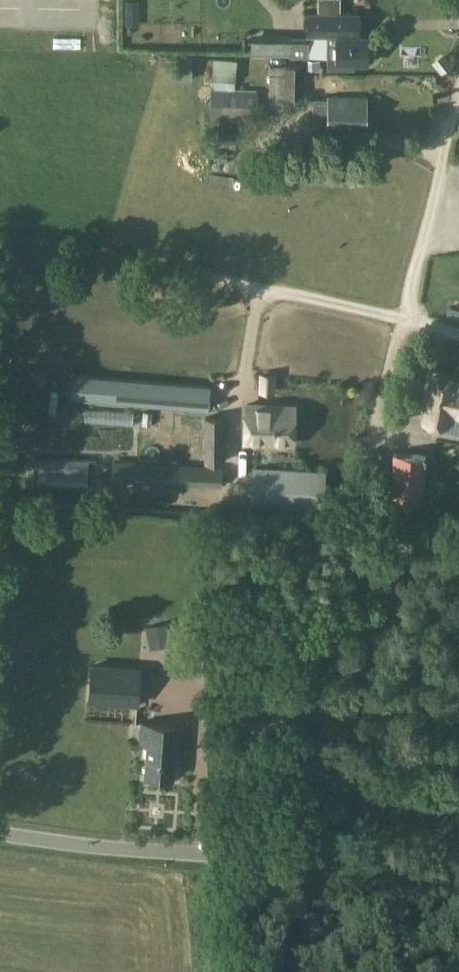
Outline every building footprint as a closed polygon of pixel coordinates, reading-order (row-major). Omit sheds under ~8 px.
[(454,17),(458,15),(458,0),(448,0),(454,17)] [(321,14),(310,14),(309,36),(329,37),(358,37),(359,15),(352,15),(349,13),(345,13),(342,14),(333,14),(334,5),(331,1),(325,1),(321,4),(321,14)] [(140,13),(140,2),(126,3),(126,13),(140,13)] [(358,37),(329,37),(329,42),(328,42),(328,67),(328,68),(330,69),(352,69),(352,63),(367,63),(367,61),(372,59),(374,56),(374,51),(372,48),(368,46),(368,37),(358,37)] [(309,39),(298,39),(287,39),(287,56),(309,56),(309,39)] [(443,53),(431,62),(441,74),(452,65),(443,53)] [(213,59),(212,80),(234,81),(236,60),(213,59)] [(320,60),(308,60),(308,70),(320,70),(320,60)] [(304,65),(295,65),(270,64),(269,97),(304,99),(304,65)] [(257,90),(211,89),(210,118),(257,119),(257,90)] [(366,100),(328,100),(313,100),(312,123),(328,123),(328,130),(365,130),(366,100)] [(218,123),(218,142),(236,143),(236,124),(218,123)] [(276,152),(276,162),(287,162),(287,153),(276,152)] [(71,397),(173,406),(190,407),(206,408),(207,408),(209,387),(73,375),(71,397)] [(273,392),(274,379),(274,376),(262,376),(261,391),(273,392)] [(453,382),(431,378),(424,420),(443,424),(445,413),(448,413),(453,382)] [(448,413),(458,415),(458,383),(453,382),(448,413)] [(293,407),(247,405),(246,441),(292,443),(293,407)] [(223,463),(223,417),(204,416),(203,462),(223,463)] [(394,454),(390,502),(422,504),(426,456),(394,454)] [(130,462),(114,461),(113,481),(122,482),(220,487),(221,467),(130,462)] [(252,467),(250,506),(323,510),(325,471),(252,467)] [(167,623),(145,627),(149,649),(171,644),(167,623)] [(141,668),(90,664),(87,702),(138,706),(141,668)] [(146,774),(171,776),(175,723),(142,721),(140,740),(148,741),(146,774)]
